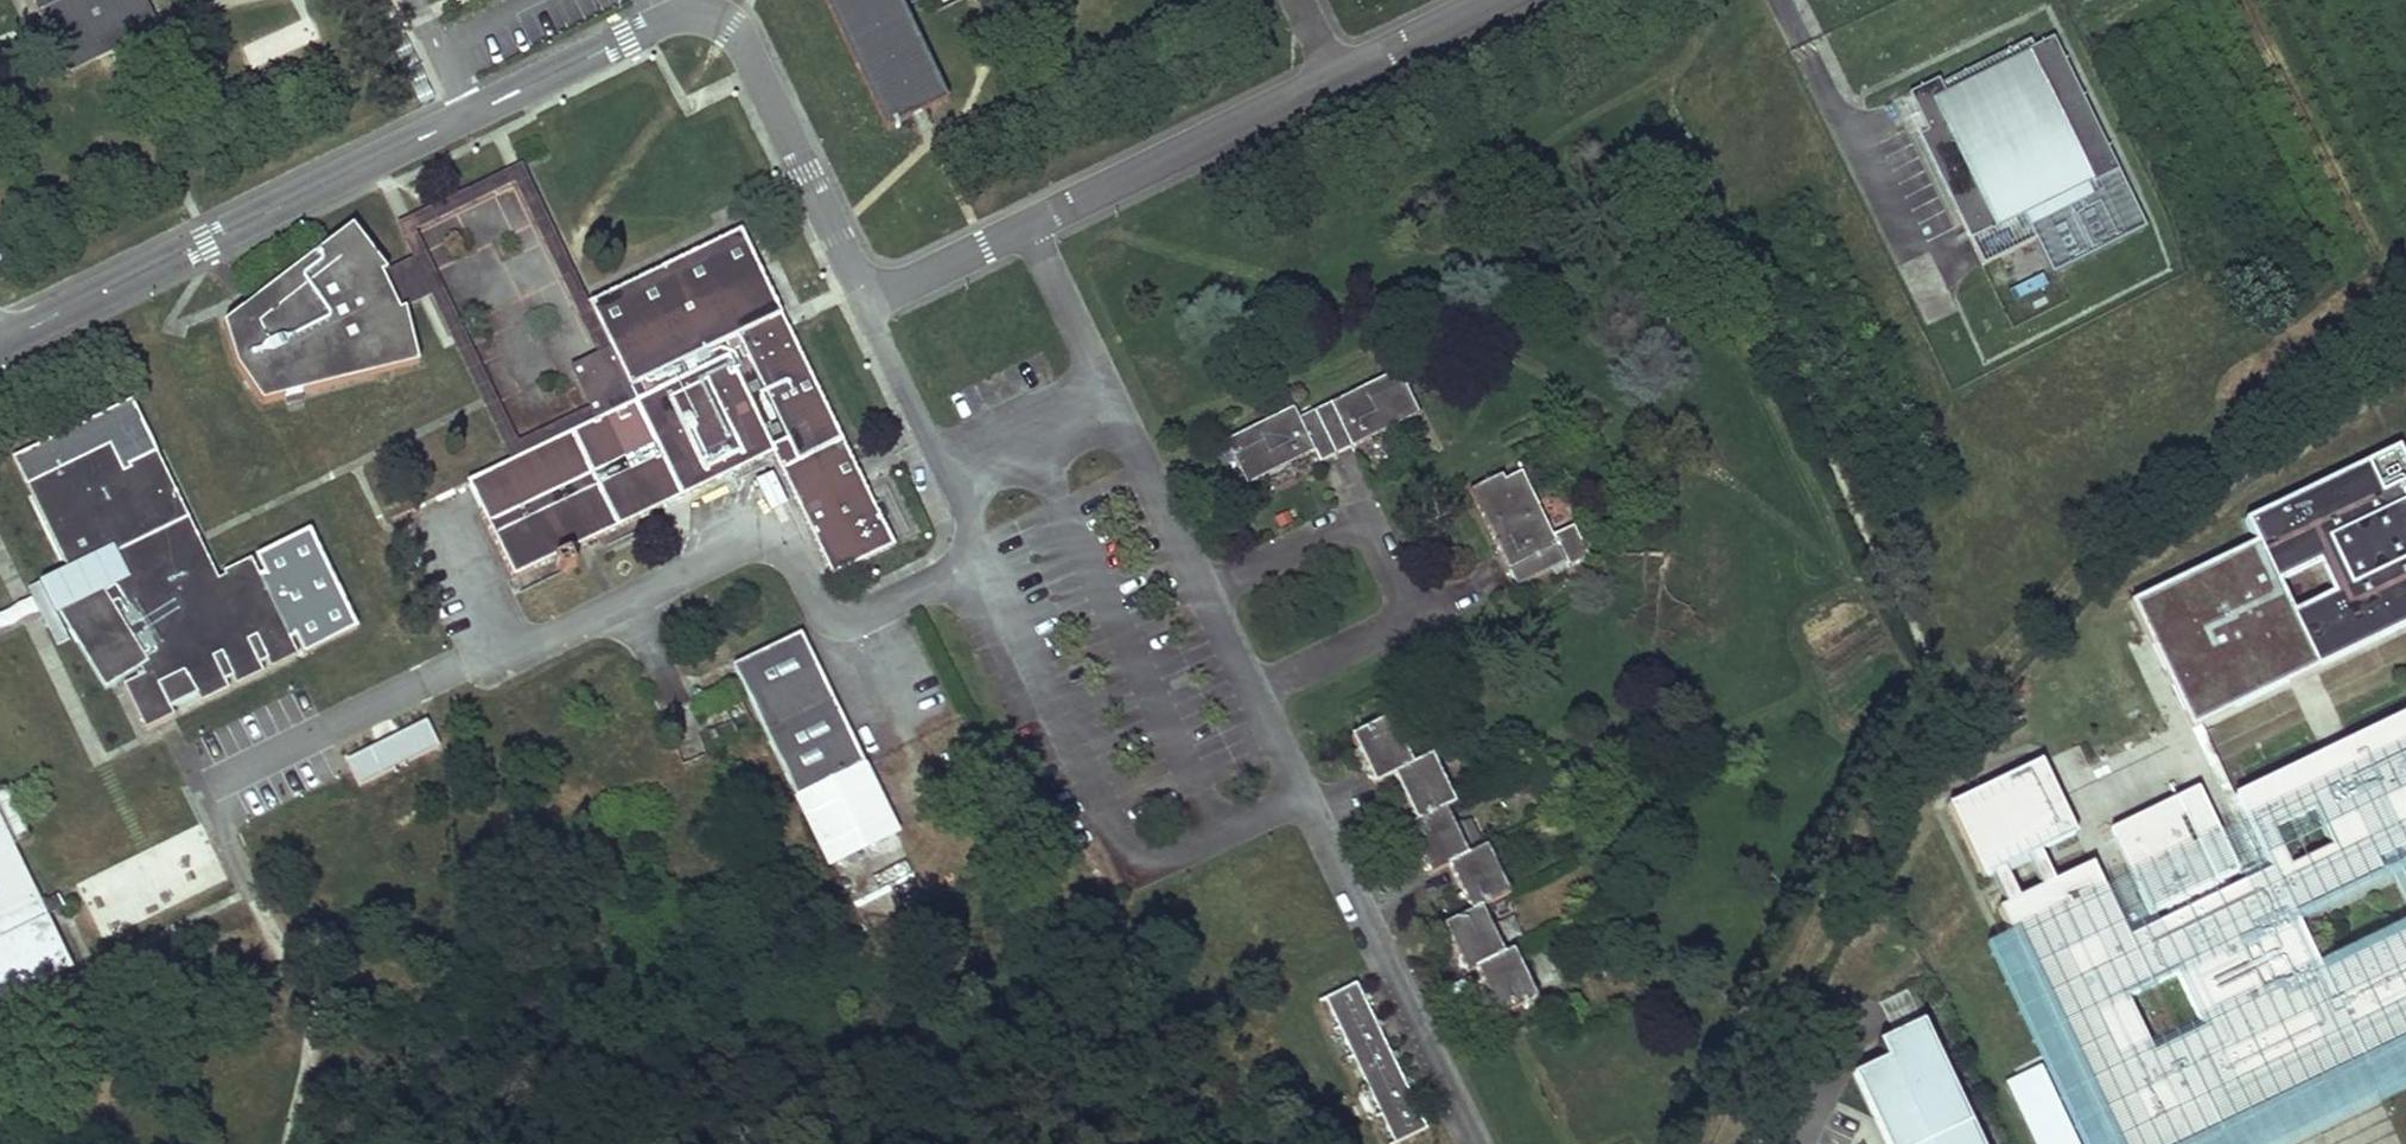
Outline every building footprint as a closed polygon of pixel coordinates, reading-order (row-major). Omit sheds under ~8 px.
[(885,120),(952,87),(914,0),(827,0),(885,120)] [(2121,170),(2054,38),(2035,48),(2031,40),(1942,85),(1940,81),(1911,95),(1919,112),(1929,134),(1921,138),(1986,267),(2039,240),(2033,228),(2101,193),(2096,183),(2121,170)] [(354,227),(226,323),(238,364),(263,402),(420,363),(406,309),(400,311),(391,292),(382,273),(389,270),(354,227)] [(743,229),(590,302),(615,353),(607,356),(576,371),(596,412),(599,419),(468,483),(514,578),(556,558),(563,572),(578,565),(571,551),(774,453),(833,575),(896,545),(782,311),(743,229)] [(1296,408),(1228,440),(1249,484),(1315,452),(1321,463),(1421,415),(1400,370),(1301,417),(1296,408)] [(110,439),(25,480),(69,570),(42,583),(48,596),(55,608),(108,683),(145,665),(148,672),(127,682),(149,726),(176,713),(174,707),(201,694),(204,700),(231,686),(229,681),(236,677),(238,683),(264,670),(261,665),(269,661),(271,667),(299,654),(251,555),(225,568),(227,574),(219,577),(199,537),(155,447),(129,460),(131,465),(124,469),(110,439)] [(2405,638),(2405,459),(2403,454),(2245,528),(2258,553),(2321,678),(2405,638)] [(1505,474),(1472,490),(1516,586),(1566,564),(1569,568),(1590,558),(1575,526),(1555,536),(1523,472),(1508,480),(1505,474)] [(759,483),(770,511),(784,506),(773,478),(759,483)] [(2195,738),(2321,678),(2258,553),(2134,614),(2195,738)] [(556,558),(514,578),(521,593),(563,572),(556,558)] [(802,633),(734,666),(798,797),(866,763),(802,633)] [(742,700),(724,709),(736,734),(755,724),(742,700)] [(2304,977),(2279,920),(2405,860),(2405,809),(2405,810),(2386,772),(2405,762),(2405,712),(2222,799),(2259,877),(2217,896),(2210,883),(2223,877),(2186,799),(2100,841),(2137,917),(2151,911),(2157,923),(2119,941),(2082,864),(1990,907),(2101,1143),(2191,1143),(2405,1043),(2405,929),(2304,977)] [(1392,718),(1353,737),(1377,785),(1396,776),(1418,822),(1409,827),(1432,875),(1450,866),(1472,913),(1445,924),(1468,972),(1476,968),(1499,1018),(1538,998),(1514,948),(1506,953),(1484,907),(1511,894),(1488,846),(1469,855),(1447,808),(1456,804),(1433,757),(1415,765),(1392,718)] [(349,741),(335,749),(351,779),(365,771),(349,741)] [(832,866),(899,832),(866,763),(798,797),(832,866)] [(181,784),(57,842),(102,938),(226,880),(181,784)] [(71,968),(0,822),(0,1002),(71,968)] [(1990,907),(1966,919),(2071,1143),(2101,1143),(1990,907)] [(1357,983),(1326,998),(1396,1143),(1427,1129),(1357,983)] [(1849,1075),(1883,1143),(1973,1143),(1918,1022),(1871,1045),(1878,1061),(1849,1075)] [(2405,1071),(2405,1043),(2191,1143),(2250,1143),(2405,1071)]
